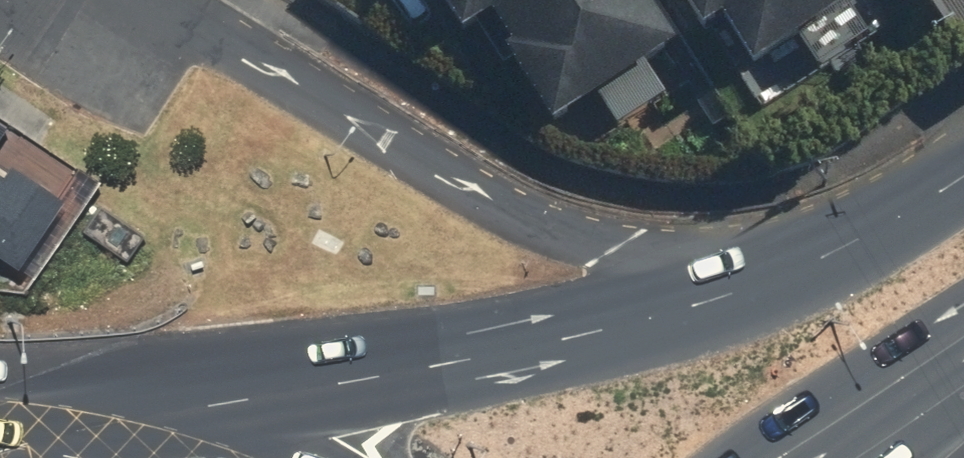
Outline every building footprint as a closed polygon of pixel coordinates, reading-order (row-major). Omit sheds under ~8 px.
[(450,50),(480,31),(500,63),(495,66),(541,139),(664,62),(624,0),(418,0),(450,50)] [(693,46),(709,35),(758,109),(857,44),(827,0),(662,0),(693,46)] [(955,69),(963,64),(963,0),(911,0),(955,69)] [(955,69),(963,81),(963,64),(955,69)] [(12,255),(56,187),(4,153),(0,159),(0,247),(12,255)] [(138,239),(95,211),(79,235),(122,263),(138,239)]
